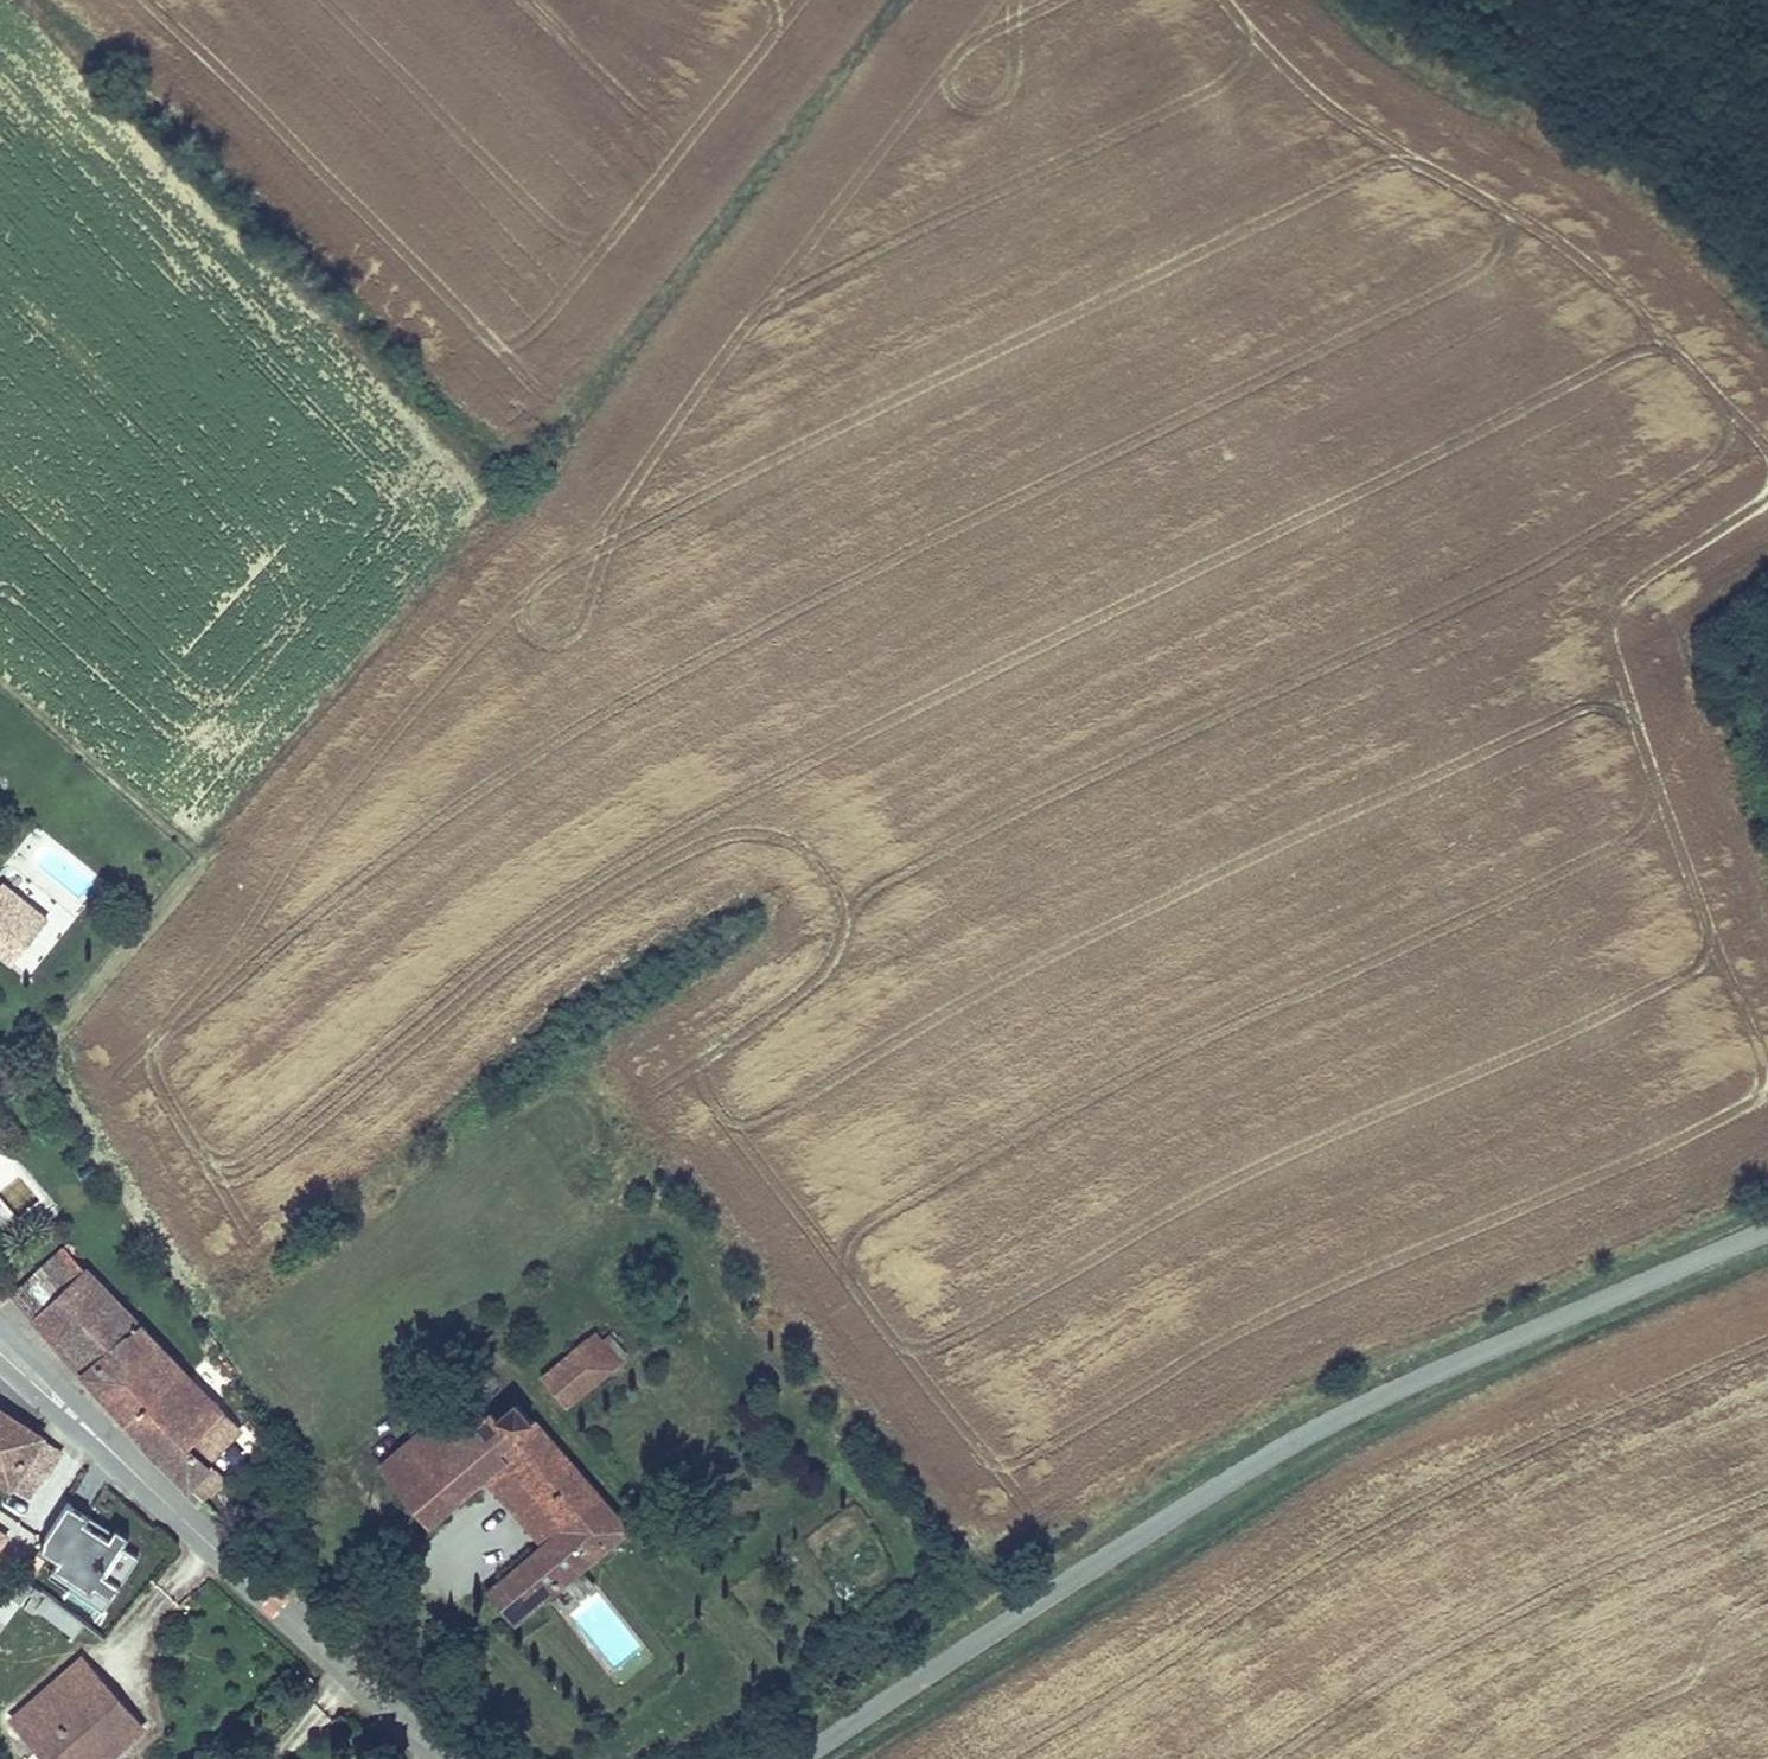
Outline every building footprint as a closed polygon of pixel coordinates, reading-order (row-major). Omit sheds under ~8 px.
[(10,961),(47,914),(1,878),(0,880),(0,953),(10,961)] [(9,1293),(126,1422),(186,1368),(141,1318),(86,1263),(83,1266),(61,1246),(9,1293)] [(595,1329),(583,1339),(608,1368),(627,1353),(609,1332),(602,1337),(595,1329)] [(564,1406),(608,1368),(583,1339),(539,1376),(564,1406)] [(210,1462),(244,1427),(186,1368),(126,1422),(201,1501),(225,1476),(210,1462)] [(487,1587),(519,1624),(553,1594),(582,1568),(631,1525),(516,1394),(495,1412),(490,1406),(457,1434),(398,1486),(432,1524),(486,1477),(508,1458),(564,1521),(542,1540),(487,1587)] [(16,1414),(0,1404),(0,1436),(16,1414)] [(437,1412),(378,1463),(398,1486),(457,1434),(437,1412)] [(0,1436),(0,1474),(14,1483),(32,1459),(48,1435),(16,1414),(0,1436)] [(32,1459),(51,1471),(68,1447),(48,1435),(32,1459)] [(486,1477),(542,1540),(564,1521),(508,1458),(486,1477)] [(14,1483),(33,1496),(51,1471),(32,1459),(14,1483)] [(118,1533),(76,1503),(45,1545),(64,1559),(53,1573),(105,1610),(142,1559),(127,1548),(134,1538),(122,1529),(118,1533)] [(12,1533),(0,1525),(0,1550),(12,1533)] [(599,1587),(582,1568),(553,1594),(570,1613),(599,1587)] [(33,1591),(22,1608),(71,1639),(83,1621),(33,1591)] [(10,1714),(50,1758),(107,1758),(145,1726),(80,1652),(10,1714)]
